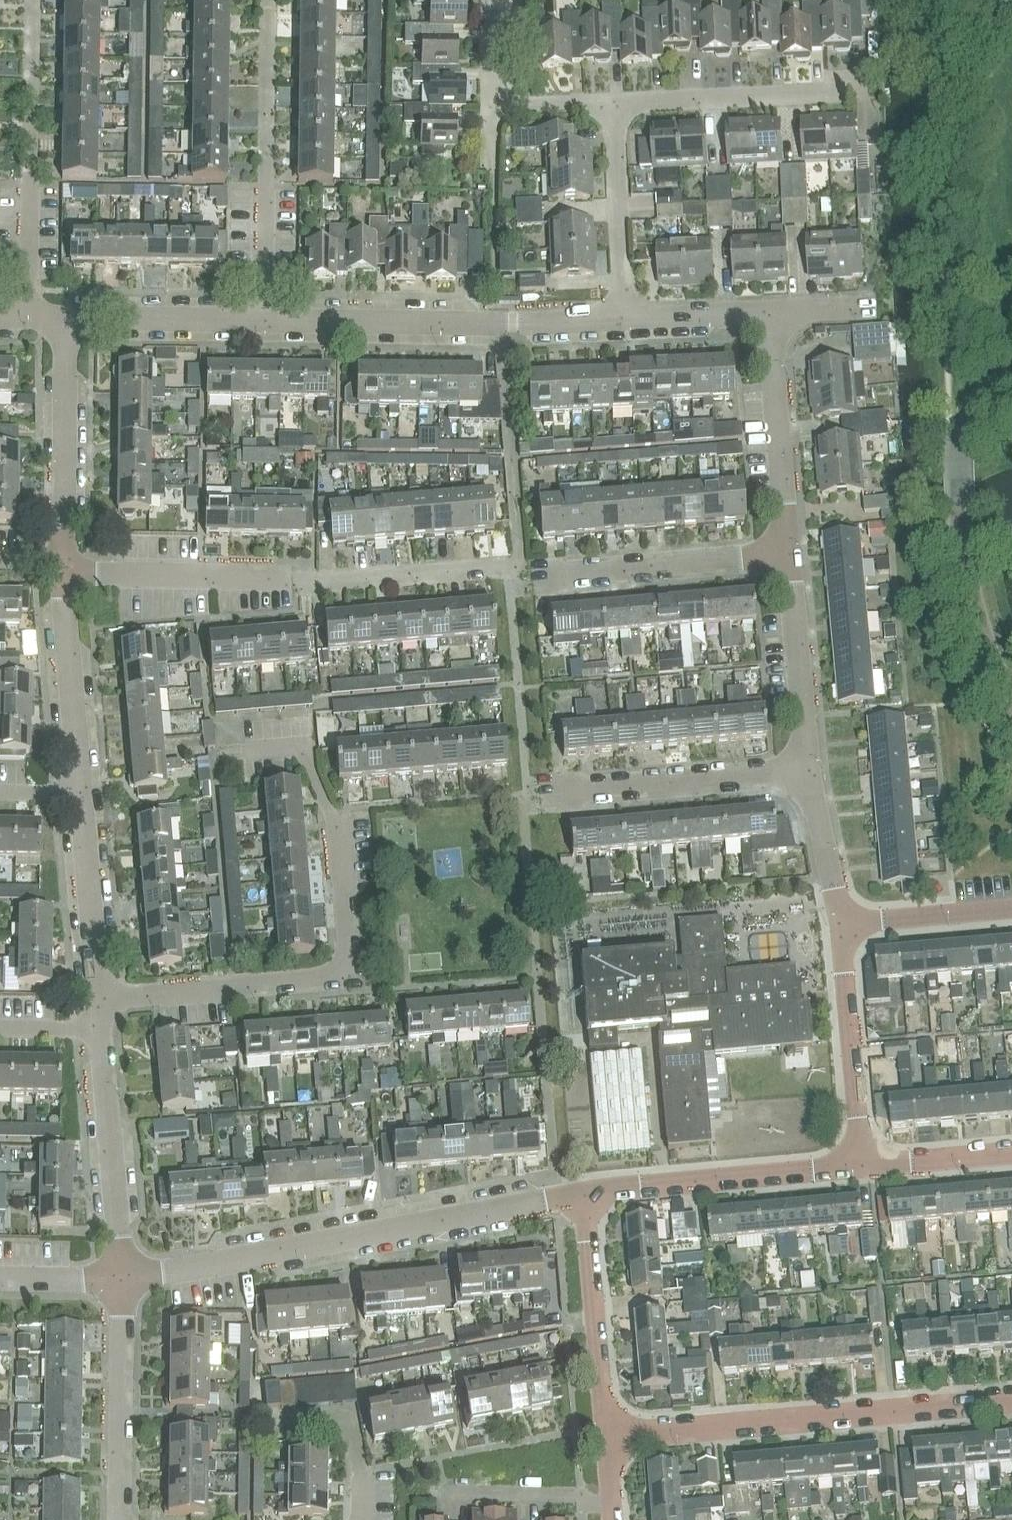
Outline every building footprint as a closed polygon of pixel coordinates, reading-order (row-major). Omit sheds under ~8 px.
[(65,10),(99,10),(99,0),(65,0),(65,10)] [(142,11),(143,0),(130,0),(130,11),(142,11)] [(195,12),(229,12),(229,0),(195,0),(195,12)] [(301,13),(335,14),(335,0),(301,0),(301,13)] [(381,15),(381,0),(368,0),(367,14),(381,15)] [(413,5),(431,5),(430,26),(430,27),(453,27),(453,28),(465,28),(465,0),(413,0),(413,5)] [(662,12),(661,12),(663,46),(675,45),(675,49),(678,51),(688,50),(690,48),(690,45),(691,44),(691,41),(702,40),(701,18),(702,18),(701,0),(683,0),(683,11),(662,12)] [(741,0),(723,0),(723,17),(702,18),(701,18),(702,40),(702,52),(716,51),(716,55),(718,57),(728,57),(730,54),(730,51),(732,51),(731,47),(742,46),(743,46),(741,16),(742,16),(741,0)] [(772,49),(771,45),(782,44),(783,44),(782,22),(781,0),(763,0),(763,15),(742,16),(741,16),(743,46),(742,46),(742,50),(772,49)] [(823,46),(851,45),(851,41),(863,41),(861,0),(843,0),(843,11),(822,12),(821,12),(823,47),(823,46)] [(804,21),(782,22),(783,44),(782,44),(783,56),(796,56),(796,59),(798,62),(809,61),(811,59),(811,55),(812,55),(812,51),(824,50),(823,46),(823,47),(821,12),(822,12),(821,3),(803,4),(804,21)] [(621,4),(603,5),(604,23),(582,24),(583,58),(584,58),(612,56),(612,52),(622,52),(623,52),(622,30),(623,30),(621,4)] [(65,10),(64,34),(99,35),(99,10),(65,10)] [(662,10),(657,11),(643,11),(644,29),(623,30),(622,30),(623,52),(622,52),(623,64),(652,63),(652,59),(664,58),(663,46),(661,12),(662,12),(662,10)] [(150,27),(151,27),(164,27),(164,11),(150,11),(150,27)] [(195,12),(194,36),(228,36),(229,12),(195,12)] [(301,13),(300,37),(335,38),(335,14),(301,13)] [(361,34),(361,13),(341,13),(342,49),(361,49),(361,34)] [(543,68),(572,66),(572,62),(584,62),(584,58),(583,58),(582,24),(582,14),(563,15),(564,33),(541,34),(543,68)] [(129,35),(142,35),(142,20),(129,20),(129,35)] [(367,38),(380,39),(380,23),(367,23),(367,38)] [(456,67),(457,39),(453,39),(453,28),(453,27),(430,27),(430,26),(405,26),(405,45),(422,45),(422,66),(422,67),(456,67)] [(64,34),(64,58),(98,59),(99,35),(64,34)] [(164,35),(150,35),(150,51),(164,51),(164,35)] [(228,60),(228,36),(194,36),(194,51),(186,50),(185,60),(194,60),(228,60)] [(300,37),(300,61),(334,62),(335,38),(300,37)] [(129,59),(142,59),(142,44),(129,44),(129,59)] [(367,62),(380,63),(380,47),(367,47),(367,62)] [(64,58),(64,82),(98,83),(98,59),(64,58)] [(149,74),(163,75),(163,59),(150,59),(149,74)] [(228,84),(228,60),(194,60),(194,74),(186,74),(186,84),(194,84),(228,84)] [(300,61),(300,85),(334,86),(334,62),(300,61)] [(412,66),(412,85),(430,85),(429,106),(429,107),(452,107),(452,108),(464,108),(464,79),(460,79),(460,67),(456,67),(422,67),(422,66),(412,66)] [(129,83),(141,83),(142,68),(129,68),(129,83)] [(366,86),(380,87),(380,71),(367,71),(366,86)] [(64,82),(63,106),(98,107),(98,83),(64,82)] [(149,98),(163,99),(163,83),(149,83),(149,98)] [(194,84),(193,108),(227,108),(228,84),(194,84)] [(300,85),(299,109),(334,110),(334,86),(300,85)] [(128,107),(141,107),(141,92),(128,92),(128,107)] [(366,110),(379,111),(379,95),(366,95),(366,110)] [(63,106),(63,130),(97,131),(98,107),(63,106)] [(429,106),(404,106),(404,125),(421,125),(421,148),(455,148),(456,119),(452,119),(452,108),(452,107),(429,107),(429,106)] [(163,107),(149,107),(149,122),(163,123),(163,107)] [(193,108),(193,132),(227,132),(227,108),(193,108)] [(299,109),(299,133),(333,134),(334,110),(299,109)] [(128,131),(141,131),(141,116),(128,116),(128,131)] [(845,117),(829,118),(831,161),(857,160),(855,119),(845,119),(845,117)] [(831,161),(829,118),(812,119),(813,121),(802,121),(804,162),(831,161)] [(366,134),(379,135),(379,119),(366,119),(366,134)] [(681,168),(679,125),(677,125),(677,123),(675,121),(664,122),(663,124),(663,128),(653,128),(653,142),(642,143),(642,142),(639,142),(640,168),(654,168),(655,169),(681,168)] [(770,121),(754,122),(756,164),(782,163),(780,122),(770,123),(770,121)] [(756,164),(754,122),(738,122),(738,124),(728,125),(729,166),(756,164)] [(695,124),(679,125),(681,168),(707,167),(706,126),(695,126),(695,124)] [(63,130),(63,154),(97,155),(97,131),(63,130)] [(149,146),(162,147),(162,131),(149,131),(149,146)] [(193,132),(193,156),(227,156),(227,132),(193,132)] [(299,133),(299,157),(333,158),(333,134),(299,133)] [(513,136),(513,149),(539,148),(538,135),(513,136)] [(128,155),(141,155),(141,140),(128,140),(128,155)] [(365,158),(379,159),(379,143),(366,143),(365,158)] [(547,147),(548,174),(591,172),(590,155),(588,156),(588,145),(547,147)] [(97,155),(63,154),(62,179),(97,179),(97,155)] [(148,171),(162,171),(162,155),(148,155),(148,171)] [(179,169),(179,180),(226,181),(227,156),(193,156),(192,169),(179,169)] [(333,158),(299,157),(298,182),(333,183),(333,158)] [(140,164),(127,164),(127,179),(140,180),(140,164)] [(390,180),(407,180),(407,164),(390,164),(390,180)] [(795,200),(808,200),(806,166),(794,167),(795,200)] [(365,167),(365,169),(365,183),(378,183),(378,167),(365,167)] [(795,200),(794,167),(780,167),(782,201),(795,200)] [(591,172),(548,174),(549,200),(590,198),(589,188),(591,188),(591,172)] [(857,172),(859,197),(871,197),(870,172),(857,172)] [(720,204),(732,203),(731,178),(719,179),(720,204)] [(706,179),(707,204),(720,204),(719,179),(706,179)] [(631,182),(632,199),(651,198),(650,181),(631,182)] [(97,187),(72,187),(72,200),(97,200),(97,198),(97,187)] [(120,198),(120,187),(108,187),(108,198),(120,198)] [(120,187),(120,198),(133,198),(133,187),(120,187)] [(168,188),(155,188),(155,198),(168,198),(168,188)] [(217,209),(226,209),(227,188),(210,188),(210,199),(217,199),(217,209)] [(657,207),(683,206),(683,193),(656,194),(657,207)] [(871,197),(859,197),(860,222),(873,222),(871,197)] [(516,213),(542,212),(541,200),(516,201),(516,213)] [(795,200),(782,201),(783,226),(796,226),(795,200)] [(795,200),(796,226),(809,225),(808,200),(795,200)] [(720,204),(721,229),(733,229),(732,203),(720,204)] [(720,204),(707,204),(708,230),(721,229),(720,204)] [(684,219),(684,217),(683,206),(657,207),(658,220),(684,219)] [(413,208),(413,228),(428,228),(428,208),(413,208)] [(144,209),(144,233),(144,265),(168,265),(168,233),(154,233),(154,209),(144,209)] [(516,213),(517,226),(542,225),(542,212),(516,213)] [(182,219),(182,234),(168,233),(168,265),(172,265),(175,269),(182,269),(185,265),(192,265),(192,220),(182,219)] [(375,267),(386,267),(386,245),(388,245),(388,230),(388,220),(369,219),(369,237),(348,237),(347,271),(375,271),(375,267)] [(205,269),(212,269),(214,265),(216,265),(216,262),(221,262),(225,257),(225,234),(217,234),(201,234),(202,220),(192,220),(192,265),(203,265),(205,269)] [(550,224),(551,250),(594,248),(593,232),(591,232),(591,222),(550,224)] [(347,271),(348,237),(348,227),(329,227),(329,244),(306,244),(306,278),(335,279),(335,275),(347,275),(347,271)] [(386,245),(386,267),(386,279),(415,280),(415,276),(426,276),(426,246),(428,246),(428,228),(413,228),(409,228),(409,230),(388,230),(388,245),(386,245)] [(426,246),(426,276),(426,280),(455,280),(455,276),(467,276),(468,229),(449,228),(449,246),(428,246),(426,246)] [(83,268),(85,264),(96,264),(96,233),(71,232),(71,264),(73,264),(74,268),(83,268)] [(96,264),(120,264),(120,233),(96,233),(96,264)] [(120,264),(144,265),(144,233),(120,233),(120,264)] [(861,235),(834,236),(836,279),(853,278),(853,276),(863,276),(861,235)] [(836,279),(834,236),(808,237),(810,278),(820,278),(820,280),(836,279)] [(786,239),(760,240),(762,283),(778,282),(778,280),(788,279),(786,239)] [(762,283),(760,240),(733,241),(735,282),(745,281),(745,284),(762,283)] [(711,242),(685,243),(687,286),(703,286),(703,284),(713,283),(711,242)] [(687,286),(685,243),(658,245),(660,286),(670,285),(670,287),(687,286)] [(594,248),(551,250),(552,276),(593,275),(593,264),(595,264),(594,248)] [(519,277),(520,290),(545,289),(544,276),(519,277)] [(889,326),(854,329),(856,352),(891,349),(889,326)] [(154,348),(154,364),(174,363),(173,347),(154,348)] [(709,359),(709,362),(711,400),(732,399),(731,361),(717,362),(717,358),(709,359)] [(712,410),(711,400),(709,362),(697,363),(697,359),(689,360),(689,363),(691,401),(703,400),(704,410),(712,410)] [(669,361),(669,364),(671,402),(691,401),(689,363),(677,364),(677,360),(669,361)] [(11,396),(11,380),(15,380),(16,361),(0,361),(0,396),(11,396)] [(649,362),(649,365),(651,403),(671,402),(669,364),(657,365),(657,361),(649,362)] [(629,366),(631,404),(632,404),(651,403),(649,365),(637,365),(637,362),(629,363),(629,366)] [(864,375),(853,376),(852,362),(811,366),(812,376),(810,376),(812,393),(865,388),(864,375)] [(164,381),(151,381),(151,366),(119,366),(119,367),(116,368),(115,371),(115,377),(116,379),(119,380),(119,391),(164,391),(164,381)] [(187,366),(187,381),(199,381),(199,380),(199,367),(199,366),(187,366)] [(349,407),(370,407),(370,419),(379,419),(379,407),(379,369),(366,369),(366,366),(359,366),(359,369),(358,369),(358,388),(350,387),(346,391),(346,403),(349,407)] [(390,417),(399,417),(399,407),(399,369),(386,369),(386,366),(379,366),(379,369),(379,407),(390,407),(390,417)] [(399,369),(399,407),(419,408),(419,370),(406,370),(406,366),(399,366),(399,369)] [(419,370),(419,408),(439,408),(439,370),(426,370),(426,367),(419,366),(419,370)] [(609,370),(609,373),(611,411),(632,410),(632,404),(631,404),(629,366),(619,367),(616,369),(609,370)] [(207,399),(232,399),(232,368),(207,367),(207,399)] [(458,421),(459,370),(446,370),(446,367),(439,367),(439,370),(439,408),(449,408),(449,421),(458,421)] [(458,421),(500,421),(501,421),(498,384),(480,384),(480,370),(466,370),(466,367),(459,367),(459,370),(458,421)] [(232,399),(256,399),(256,368),(232,368),(232,399)] [(256,368),(256,399),(269,399),(269,412),(279,412),(280,404),(280,368),(256,368)] [(304,368),(280,368),(280,404),(289,404),(290,400),(304,400),(304,368)] [(328,415),(328,400),(329,369),(304,368),(304,400),(316,400),(316,415),(328,415)] [(589,371),(589,374),(591,412),(611,411),(609,373),(597,373),(596,370),(589,371)] [(569,371),(569,375),(571,413),(591,412),(589,374),(577,374),(576,371),(569,371)] [(549,372),(549,376),(551,414),(571,413),(569,375),(557,375),(556,372),(549,372)] [(551,426),(551,414),(549,376),(537,376),(536,373),(528,373),(530,415),(543,414),(544,426),(551,426)] [(816,419),(842,416),(857,415),(855,401),(866,400),(865,388),(812,393),(813,409),(815,408),(816,419)] [(150,415),(150,401),(164,401),(164,391),(119,391),(119,414),(150,415)] [(188,415),(198,415),(198,403),(188,403),(188,415)] [(861,414),(863,426),(888,424),(887,411),(861,414)] [(167,429),(150,429),(150,415),(119,414),(119,439),(150,439),(167,439),(167,429)] [(198,415),(188,415),(188,428),(198,428),(198,415)] [(714,440),(734,439),(741,438),(740,424),(712,426),(712,432),(713,432),(714,440)] [(888,424),(863,426),(864,439),(889,437),(888,424)] [(18,442),(18,427),(0,427),(0,442),(18,442)] [(693,433),(694,442),(714,440),(713,432),(712,432),(693,433)] [(694,442),(693,433),(673,435),(674,444),(694,442)] [(298,434),(279,434),(279,449),(298,449),(298,434)] [(674,444),(673,435),(653,436),(654,445),(674,444)] [(206,447),(218,447),(218,436),(206,436),(206,447)] [(654,445),(653,436),(633,438),(633,447),(654,445)] [(303,438),(303,449),(315,449),(315,438),(303,438)] [(633,447),(633,438),(613,440),(614,448),(633,447)] [(817,452),(818,469),(861,465),(859,438),(818,442),(819,452),(817,452)] [(119,439),(119,462),(150,463),(150,439),(119,439)] [(614,448),(613,440),(593,441),(593,450),(614,448)] [(255,452),(255,441),(242,441),(242,452),(255,452)] [(267,452),(267,451),(268,441),(255,441),(255,452),(267,452)] [(553,444),(552,441),(528,443),(529,455),(553,453),(553,444)] [(593,450),(593,441),(573,443),(573,452),(593,450)] [(378,451),(378,442),(358,442),(357,451),(378,451)] [(398,442),(378,442),(378,451),(398,451),(398,442)] [(398,442),(398,451),(418,451),(418,442),(398,442)] [(438,443),(418,442),(418,451),(438,451),(438,443)] [(438,443),(438,451),(458,452),(458,443),(438,443)] [(458,443),(458,452),(479,452),(479,443),(458,443)] [(573,452),(573,443),(553,444),(553,453),(573,452)] [(742,445),(738,445),(717,447),(718,455),(718,458),(743,456),(742,445)] [(697,448),(698,457),(718,455),(717,447),(697,448)] [(677,450),(678,459),(698,457),(697,448),(677,450)] [(18,474),(18,463),(22,462),(24,460),(24,454),(22,452),(19,451),(19,449),(0,449),(0,474),(18,474)] [(187,450),(187,463),(198,463),(198,450),(187,450)] [(657,451),(658,460),(678,459),(677,450),(657,451)] [(267,451),(267,452),(255,452),(255,462),(279,462),(279,455),(276,451),(267,451)] [(637,453),(637,462),(658,460),(657,451),(637,453)] [(255,452),(242,452),(242,462),(255,462),(255,452)] [(617,455),(617,463),(637,462),(637,453),(617,455)] [(206,466),(219,466),(219,455),(206,455),(206,466)] [(596,456),(597,465),(617,463),(617,455),(596,456)] [(347,466),(347,457),(326,456),(326,465),(347,466)] [(576,458),(577,467),(597,465),(596,456),(576,458)] [(347,457),(347,466),(367,466),(367,457),(347,457)] [(387,457),(367,457),(367,466),(387,466),(387,457)] [(387,457),(387,466),(407,466),(407,457),(387,457)] [(407,457),(407,466),(427,466),(427,458),(407,457)] [(448,458),(427,458),(427,466),(447,467),(448,458)] [(447,467),(467,467),(468,458),(448,458),(447,467)] [(468,458),(467,467),(488,467),(489,458),(468,458)] [(556,459),(557,468),(577,467),(576,458),(556,459)] [(536,470),(557,468),(556,459),(536,461),(536,470)] [(118,486),(150,487),(164,487),(164,477),(150,477),(150,463),(119,462),(118,486)] [(198,463),(187,463),(187,476),(198,477),(198,463)] [(861,465),(818,469),(820,485),(822,485),(823,495),(864,491),(861,465)] [(18,498),(18,474),(0,474),(0,498),(18,498)] [(230,477),(230,504),(231,504),(231,535),(255,536),(255,495),(241,494),(241,477),(230,477)] [(741,485),(721,486),(724,524),(736,523),(737,526),(744,526),(744,523),(744,522),(741,485)] [(150,498),(164,498),(164,487),(150,487),(118,486),(118,511),(123,511),(124,515),(127,517),(133,517),(136,515),(137,511),(150,511),(150,498)] [(721,486),(701,488),(704,526),(716,525),(717,528),(724,527),(724,524),(721,486)] [(470,495),(474,533),(486,532),(486,535),(494,534),(493,531),(494,531),(491,493),(478,494),(477,487),(469,488),(470,495)] [(560,500),(550,501),(548,487),(538,488),(542,540),(556,539),(556,542),(564,541),(563,538),(560,500)] [(701,488),(681,490),(684,528),(696,527),(697,530),(704,529),(704,526),(701,488)] [(470,495),(459,496),(458,489),(449,490),(450,497),(454,535),(466,533),(466,537),(474,536),(474,533),(470,495)] [(450,497),(439,498),(438,490),(430,491),(431,498),(430,498),(434,536),(446,535),(446,538),(454,538),(454,535),(450,497)] [(681,490),(661,491),(664,529),(676,528),(677,531),(684,531),(684,528),(681,490)] [(255,491),(255,495),(255,536),(279,536),(279,491),(255,491)] [(312,505),(289,505),(289,491),(279,491),(279,536),(303,536),(303,532),(310,532),(312,531),(312,505)] [(430,498),(419,499),(418,491),(409,491),(410,500),(411,500),(414,538),(426,537),(426,540),(434,539),(434,536),(430,498)] [(661,491),(640,493),(643,531),(656,530),(657,533),(664,533),(664,529),(661,491)] [(640,493),(620,495),(623,533),(636,532),(636,535),(644,534),(643,531),(640,493)] [(394,543),(394,540),(391,502),(379,503),(378,495),(370,496),(371,504),(374,541),(386,540),(387,544),(394,543)] [(620,495),(600,497),(603,535),(616,533),(616,537),(624,536),(623,533),(620,495)] [(600,497),(580,498),(583,536),(596,535),(596,538),(604,538),(603,535),(600,497)] [(865,512),(890,510),(889,497),(864,499),(865,512)] [(0,498),(0,523),(18,523),(18,498),(0,498)] [(351,505),(340,506),(339,498),(316,500),(319,526),(331,525),(333,545),(347,544),(347,547),(354,546),(354,543),(351,505)] [(580,498),(560,500),(563,538),(576,537),(576,540),(584,539),(583,536),(580,498)] [(198,499),(187,499),(187,513),(198,513),(198,499)] [(391,502),(394,540),(406,539),(407,542),(414,541),(414,538),(411,500),(410,500),(391,502)] [(206,535),(231,535),(231,504),(230,504),(207,503),(206,535)] [(371,504),(351,505),(354,543),(366,542),(367,545),(374,545),(374,541),(371,504)] [(870,543),(887,544),(888,530),(871,529),(870,543)] [(824,536),(827,564),(862,561),(860,533),(824,536)] [(827,564),(830,592),(865,589),(862,561),(827,564)] [(0,594),(0,647),(4,647),(4,626),(20,626),(20,612),(28,612),(29,589),(4,589),(4,594),(0,594)] [(830,592),(832,620),(867,617),(865,589),(830,592)] [(728,596),(730,624),(755,621),(753,593),(728,596)] [(705,626),(720,625),(722,649),(733,648),(731,632),(730,624),(728,596),(703,598),(705,626)] [(677,600),(680,628),(682,653),(691,652),(688,627),(705,626),(703,598),(677,600)] [(654,631),(669,629),(672,654),(682,653),(680,628),(677,600),(652,602),(654,631)] [(640,657),(638,632),(654,631),(652,602),(627,605),(629,633),(629,641),(630,641),(631,658),(640,657)] [(493,603),(469,605),(472,639),(496,637),(493,603)] [(469,605),(445,607),(448,641),(472,639),(469,605)] [(604,635),(629,633),(627,605),(601,607),(604,635)] [(448,650),(448,641),(445,607),(421,609),(424,643),(438,642),(438,650),(448,650)] [(589,637),(604,635),(601,607),(576,609),(579,637),(579,646),(580,649),(590,648),(589,637)] [(421,609),(397,611),(400,645),(424,643),(421,609)] [(552,640),(579,637),(576,609),(549,612),(552,640)] [(397,611),(373,613),(376,647),(400,645),(397,611)] [(373,613),(349,615),(352,649),(376,647),(373,613)] [(352,649),(349,615),(325,617),(327,651),(352,649)] [(832,620),(835,648),(870,645),(867,617),(832,620)] [(137,640),(137,624),(123,625),(124,641),(137,640)] [(305,629),(281,631),(284,665),(308,663),(305,629)] [(281,631),(257,633),(260,667),(284,665),(281,631)] [(741,647),(740,631),(731,632),(733,648),(741,647)] [(257,633),(233,635),(236,669),(260,667),(257,633)] [(236,669),(233,635),(209,637),(212,671),(236,669)] [(179,640),(181,664),(199,662),(197,639),(179,640)] [(124,669),(156,667),(166,666),(164,641),(122,645),(124,669)] [(622,658),(631,658),(630,641),(629,641),(620,642),(622,658)] [(835,648),(837,676),(872,672),(870,645),(835,648)] [(0,654),(0,672),(19,672),(19,654),(0,654)] [(673,670),(672,656),(657,657),(659,671),(673,670)] [(581,662),(571,663),(572,679),(582,678),(581,662)] [(166,666),(156,667),(124,669),(126,693),(158,691),(157,678),(173,677),(172,665),(166,666)] [(474,670),(475,683),(491,681),(490,668),(474,670)] [(467,683),(466,670),(450,672),(452,685),(467,683)] [(872,672),(837,676),(840,704),(875,700),(872,672)] [(443,685),(442,673),(427,674),(428,687),(443,685)] [(191,688),(201,687),(200,675),(190,676),(191,688)] [(419,688),(418,675),(403,676),(404,689),(419,688)] [(380,691),(395,690),(394,677),(379,678),(380,691)] [(30,704),(31,694),(33,694),(35,692),(35,683),(33,681),(31,681),(31,679),(0,679),(0,704),(30,704)] [(371,692),(370,679),(355,680),(356,693),(371,692)] [(347,694),(346,681),(330,682),(331,695),(347,694)] [(202,701),(201,687),(191,688),(192,701),(202,701)] [(745,687),(737,688),(738,704),(746,703),(745,687)] [(485,690),(486,703),(501,702),(500,688),(485,690)] [(738,704),(737,688),(726,689),(728,705),(738,704)] [(478,704),(476,690),(461,692),(462,705),(478,704)] [(126,693),(128,717),(160,715),(158,691),(126,693)] [(687,709),(696,709),(694,691),(685,692),(687,709)] [(676,693),(678,718),(662,719),(665,747),(690,745),(688,717),(687,709),(685,692),(676,693)] [(453,706),(452,693),(437,694),(438,707),(453,706)] [(303,707),(302,694),(287,696),(288,709),(303,707)] [(430,708),(428,695),(413,696),(414,709),(430,708)] [(279,709),(278,696),(263,698),(264,711),(279,709)] [(636,714),(645,713),(644,696),(634,697),(636,714)] [(405,710),(404,697),(389,698),(390,711),(405,710)] [(625,698),(627,722),(612,724),(614,752),(640,749),(637,721),(636,714),(634,697),(625,698)] [(255,712),(254,699),(239,700),(240,713),(255,712)] [(382,712),(380,699),(365,700),(366,713),(382,712)] [(231,714),(230,701),(215,702),(216,715),(231,714)] [(358,714),(357,701),(341,702),(342,716),(358,714)] [(586,726),(589,754),(614,752),(612,724),(595,725),(593,701),(583,702),(585,719),(586,726)] [(585,719),(583,702),(574,703),(576,719),(585,719)] [(0,704),(0,728),(30,728),(30,704),(0,704)] [(738,712),(741,740),(767,738),(764,710),(738,712)] [(713,714),(715,742),(741,740),(738,712),(713,714)] [(715,742),(713,714),(688,717),(690,745),(715,742)] [(128,717),(130,741),(162,738),(160,715),(128,717)] [(869,721),(872,748),(907,745),(905,718),(869,721)] [(665,747),(662,719),(637,721),(640,749),(665,747)] [(202,735),(213,734),(213,722),(201,723),(202,735)] [(586,726),(561,728),(564,756),(589,754),(586,726)] [(23,760),(26,757),(26,753),(30,753),(30,728),(0,728),(0,759),(23,760)] [(383,733),(384,742),(387,776),(411,774),(408,740),(407,729),(394,731),(395,732),(383,733)] [(508,766),(505,732),(480,734),(483,768),(508,766)] [(213,734),(202,735),(203,748),(214,748),(213,734)] [(456,736),(459,770),(483,768),(480,734),(456,736)] [(432,738),(435,772),(459,770),(456,736),(432,738)] [(130,741),(132,765),(164,762),(162,738),(130,741)] [(408,740),(411,774),(435,772),(432,738),(408,740)] [(384,742),(360,744),(363,779),(387,776),(384,742)] [(363,779),(360,744),(336,747),(339,781),(363,779)] [(872,748),(874,776),(910,772),(907,745),(872,748)] [(166,787),(165,773),(181,772),(180,761),(164,762),(132,765),(133,776),(130,777),(129,779),(129,786),(131,788),(135,788),(135,790),(137,790),(138,798),(140,799),(157,798),(156,788),(166,787)] [(200,790),(201,790),(202,800),(211,799),(209,770),(198,771),(200,790)] [(874,776),(877,803),(912,799),(910,772),(874,776)] [(267,812),(301,809),(299,784),(265,787),(267,812)] [(220,807),(234,806),(232,790),(218,792),(220,807)] [(877,803),(879,830),(915,826),(912,799),(877,803)] [(171,844),(169,822),(179,821),(178,807),(158,808),(159,820),(137,822),(140,847),(171,844)] [(267,812),(268,824),(257,825),(257,836),(269,835),(269,836),(303,833),(301,809),(267,812)] [(748,812),(750,840),(776,838),(773,809),(748,812)] [(750,840),(748,812),(722,814),(725,842),(726,852),(740,851),(743,877),(753,876),(752,865),(750,848),(750,840)] [(697,816),(700,844),(702,869),(711,868),(709,844),(725,842),(722,814),(697,816)] [(234,815),(220,816),(222,831),(236,830),(234,815)] [(202,817),(203,830),(214,829),(213,816),(202,817)] [(702,869),(700,844),(697,816),(672,819),(674,847),(689,845),(691,870),(702,869)] [(649,849),(674,847),(672,819),(646,821),(649,849)] [(624,851),(649,849),(646,821),(621,823),(624,851)] [(598,854),(624,851),(621,823),(596,825),(598,854)] [(16,825),(0,824),(0,859),(15,859),(16,825)] [(15,859),(40,859),(40,825),(16,825),(15,859)] [(573,856),(598,854),(596,825),(570,828),(573,856)] [(879,830),(882,857),(917,854),(915,826),(879,830)] [(269,836),(271,860),(305,857),(303,833),(269,836)] [(237,839),(223,840),(224,855),(238,854),(237,839)] [(171,844),(140,847),(142,871),(173,868),(172,853),(181,852),(181,843),(171,844)] [(750,848),(752,865),(761,864),(759,847),(750,848)] [(206,865),(217,864),(216,852),(205,853),(206,865)] [(927,881),(920,881),(917,854),(882,857),(884,885),(903,883),(904,896),(929,894),(927,881)] [(271,860),(273,883),(308,880),(305,857),(271,860)] [(650,874),(649,857),(640,858),(641,875),(650,874)] [(649,857),(650,874),(660,873),(658,857),(649,857)] [(599,862),(600,878),(609,877),(608,861),(599,862)] [(600,878),(599,862),(590,863),(591,879),(600,878)] [(239,863),(225,864),(226,879),(240,878),(239,863)] [(218,877),(217,864),(206,865),(208,878),(218,877)] [(173,868),(142,871),(144,895),(175,892),(185,891),(184,885),(182,882),(174,883),(173,868)] [(273,883),(276,907),(310,904),(308,880),(273,883)] [(241,886),(227,887),(228,903),(242,901),(241,886)] [(15,888),(15,900),(30,901),(30,888),(15,888)] [(146,917),(146,919),(177,916),(175,892),(144,895),(145,905),(143,906),(141,908),(141,915),(144,917),(146,917)] [(211,913),(221,912),(220,899),(210,900),(211,913)] [(277,922),(267,923),(268,932),(278,931),(312,928),(310,904),(276,907),(277,922)] [(243,910),(229,912),(230,927),(244,926),(243,910)] [(20,927),(11,927),(11,936),(20,936),(51,937),(52,912),(20,911),(20,927)] [(221,912),(211,913),(212,925),(222,925),(221,912)] [(187,915),(177,916),(146,919),(148,943),(179,940),(189,939),(187,915)] [(729,947),(740,945),(738,928),(756,926),(754,917),(725,921),(729,947)] [(711,1146),(703,1061),(702,1055),(812,1046),(808,1004),(793,1005),(792,993),(796,993),(794,966),(793,966),(793,967),(726,973),(721,918),(679,921),(682,958),(673,959),(673,951),(581,960),(589,1053),(617,1050),(615,1030),(659,1026),(660,1038),(658,1038),(668,1149),(711,1146)] [(312,928),(278,931),(280,956),(314,953),(312,928)] [(245,934),(231,936),(233,951),(247,950),(245,934)] [(51,937),(20,936),(20,952),(9,951),(8,960),(51,961),(51,937)] [(211,962),(225,961),(226,961),(223,936),(208,937),(211,962)] [(179,940),(148,943),(150,967),(181,964),(179,940)] [(926,949),(928,977),(927,978),(928,995),(939,994),(938,977),(952,975),(949,947),(948,947),(948,943),(945,941),(938,942),(936,945),(936,948),(926,949)] [(1000,971),(998,971),(1001,997),(1011,996),(1010,987),(1011,987),(1011,941),(997,943),(1000,971)] [(587,944),(587,954),(601,953),(600,943),(587,944)] [(997,943),(973,945),(976,973),(998,971),(1000,971),(997,943)] [(973,945),(949,947),(952,975),(976,973),(973,945)] [(914,979),(927,978),(928,977),(926,949),(901,951),(904,980),(902,980),(905,1006),(906,1006),(906,1013),(915,1012),(914,1005),(916,1005),(914,979)] [(888,981),(902,980),(904,980),(901,951),(877,953),(878,966),(865,967),(869,1003),(890,1001),(888,981)] [(51,961),(8,960),(8,971),(19,972),(19,985),(51,985),(51,961)] [(976,985),(977,999),(987,998),(985,984),(976,985)] [(951,988),(953,1002),(963,1001),(961,987),(951,988)] [(26,994),(24,1003),(41,1006),(43,996),(26,994)] [(526,997),(502,999),(504,1031),(529,1029),(526,997)] [(444,1046),(443,1036),(456,1035),(454,1003),(453,1004),(450,999),(442,999),(441,1005),(430,1006),(433,1037),(431,1037),(432,1047),(439,1046),(444,1046)] [(502,999),(478,1001),(480,1033),(504,1031),(502,999)] [(478,1001),(454,1003),(456,1035),(480,1033),(478,1001)] [(408,1039),(431,1037),(433,1037),(430,1006),(405,1008),(408,1039)] [(342,1021),(339,1021),(342,1053),(366,1051),(363,1019),(352,1020),(350,1015),(343,1016),(342,1021)] [(941,1017),(943,1033),(956,1032),(955,1015),(941,1017)] [(388,1017),(363,1019),(366,1051),(390,1049),(388,1017)] [(316,1055),(317,1065),(324,1064),(328,1064),(327,1054),(342,1053),(339,1021),(315,1023),(318,1055),(316,1055)] [(315,1023),(291,1025),(294,1057),(316,1055),(318,1055),(315,1023)] [(280,1068),(279,1058),(294,1057),(291,1025),(268,1027),(270,1059),(269,1059),(270,1069),(276,1068),(280,1068)] [(246,1061),(269,1059),(270,1059),(268,1027),(243,1030),(246,1061)] [(235,1029),(223,1030),(225,1055),(237,1053),(235,1029)] [(152,1038),(150,1040),(151,1050),(154,1052),(157,1052),(158,1061),(190,1058),(199,1057),(199,1052),(199,1048),(189,1049),(187,1034),(156,1037),(156,1038),(152,1038)] [(504,1041),(505,1054),(515,1053),(514,1040),(504,1041)] [(476,1043),(477,1055),(487,1055),(486,1042),(476,1043)] [(909,1058),(908,1044),(886,1046),(887,1060),(909,1058)] [(870,1071),(880,1071),(879,1045),(869,1045),(870,1071)] [(428,1047),(429,1060),(440,1059),(439,1046),(432,1047),(428,1047)] [(224,1050),(211,1051),(212,1062),(225,1061),(224,1050)] [(199,1052),(199,1057),(200,1063),(212,1062),(211,1051),(199,1052)] [(650,1152),(647,1124),(641,1052),(590,1057),(599,1157),(650,1152)] [(487,1055),(477,1055),(478,1068),(488,1067),(487,1055)] [(192,1082),(191,1069),(200,1069),(200,1063),(199,1057),(190,1058),(158,1061),(161,1085),(192,1082)] [(440,1059),(429,1060),(430,1072),(441,1071),(440,1059)] [(12,1095),(12,1061),(0,1060),(0,1095),(12,1095)] [(361,1061),(363,1073),(373,1073),(372,1060),(361,1061)] [(12,1095),(36,1095),(36,1061),(12,1061),(12,1095)] [(36,1061),(36,1095),(61,1095),(61,1061),(36,1061)] [(313,1065),(314,1078),(325,1077),(324,1064),(317,1065),(313,1065)] [(998,1090),(986,1092),(989,1120),(1011,1118),(1011,1109),(1010,1089),(1007,1064),(996,1065),(998,1090)] [(974,1067),(977,1092),(962,1094),(965,1122),(989,1120),(986,1092),(983,1066),(974,1067)] [(266,1069),(267,1081),(277,1081),(276,1068),(270,1069),(266,1069)] [(960,1068),(950,1069),(951,1084),(961,1083),(960,1068)] [(936,1071),(925,1072),(927,1097),(915,1098),(917,1126),(941,1124),(939,1096),(938,1096),(936,1071)] [(373,1073),(363,1073),(364,1086),(374,1085),(373,1073)] [(915,1098),(914,1098),(911,1073),(900,1074),(903,1099),(890,1100),(893,1129),(917,1126),(915,1098)] [(325,1077),(314,1078),(316,1090),(326,1089),(325,1077)] [(218,1095),(215,1079),(198,1082),(201,1098),(218,1095)] [(277,1081),(267,1081),(268,1094),(278,1093),(277,1081)] [(192,1082),(161,1085),(163,1110),(194,1107),(192,1082)] [(504,1093),(505,1106),(516,1105),(515,1092),(509,1093),(504,1093)] [(939,1096),(941,1124),(965,1122),(962,1094),(939,1096)] [(461,1096),(464,1132),(465,1132),(467,1163),(491,1161),(489,1130),(475,1131),(472,1095),(471,1095),(461,1096)] [(464,1132),(461,1096),(449,1097),(453,1133),(441,1134),(443,1165),(467,1163),(465,1132),(464,1132)] [(408,1101),(409,1114),(420,1113),(419,1101),(408,1101)] [(331,1106),(332,1119),(338,1119),(344,1118),(343,1105),(331,1106)] [(516,1105),(505,1106),(506,1118),(517,1117),(516,1105)] [(420,1113),(409,1114),(410,1127),(416,1126),(421,1126),(420,1113)] [(187,1119),(175,1120),(176,1136),(188,1135),(187,1119)] [(328,1121),(328,1132),(339,1131),(338,1119),(332,1119),(327,1120),(328,1121)] [(280,1124),(281,1136),(291,1136),(290,1123),(280,1124)] [(11,1125),(11,1138),(27,1139),(27,1126),(11,1125)] [(427,1135),(426,1125),(421,1126),(416,1126),(417,1136),(419,1167),(443,1165),(441,1134),(427,1135)] [(537,1125),(512,1128),(515,1159),(540,1157),(537,1125)] [(50,1139),(50,1126),(35,1126),(35,1139),(50,1139)] [(392,1138),(381,1139),(383,1168),(395,1167),(395,1169),(419,1167),(417,1136),(416,1126),(410,1127),(403,1127),(404,1137),(392,1138)] [(512,1128),(489,1130),(491,1161),(515,1159),(512,1128)] [(328,1132),(329,1145),(335,1144),(340,1144),(339,1131),(328,1132)] [(282,1149),(286,1149),(292,1148),(291,1136),(281,1136),(282,1149)] [(243,1139),(238,1140),(233,1140),(234,1153),(244,1152),(243,1139)] [(185,1157),(196,1156),(195,1143),(184,1144),(185,1157)] [(335,1144),(338,1185),(363,1183),(362,1179),(370,1179),(374,1174),(372,1151),(346,1153),(346,1143),(340,1144),(335,1144)] [(335,1144),(329,1145),(324,1145),(324,1155),(312,1156),(314,1187),(338,1185),(335,1144)] [(298,1148),(292,1148),(286,1149),(287,1158),(288,1158),(290,1190),(314,1187),(312,1156),(311,1147),(298,1148)] [(72,1153),(40,1152),(40,1166),(24,1166),(24,1177),(40,1177),(71,1177),(72,1153)] [(235,1165),(240,1165),(245,1164),(244,1152),(234,1153),(235,1165)] [(186,1169),(192,1168),(197,1168),(196,1156),(185,1157),(186,1169)] [(267,1192),(290,1190),(288,1158),(287,1158),(263,1160),(264,1172),(265,1172),(267,1192)] [(265,1172),(264,1172),(251,1174),(250,1164),(245,1164),(240,1165),(241,1174),(244,1206),(268,1204),(267,1192),(265,1172)] [(241,1174),(240,1165),(235,1165),(216,1167),(217,1177),(220,1208),(221,1208),(224,1212),(231,1212),(233,1207),(244,1206),(241,1174)] [(182,1180),(159,1182),(161,1207),(163,1209),(171,1208),(171,1212),(196,1210),(193,1179),(192,1168),(186,1169),(181,1169),(182,1180)] [(197,1168),(192,1168),(193,1179),(196,1210),(204,1209),(205,1213),(206,1214),(218,1213),(219,1212),(219,1208),(220,1208),(217,1177),(203,1178),(202,1168),(197,1168)] [(40,1177),(40,1201),(71,1201),(71,1177),(40,1177)] [(967,1218),(964,1190),(953,1191),(953,1188),(950,1185),(938,1186),(941,1221),(956,1219),(958,1244),(969,1243),(967,1218)] [(928,1247),(926,1222),(941,1221),(938,1186),(926,1187),(924,1191),(924,1194),(914,1195),(916,1223),(918,1248),(928,1247)] [(989,1188),(992,1216),(1007,1215),(1009,1240),(1011,1239),(1011,1186),(989,1188)] [(978,1242),(975,1217),(992,1216),(989,1188),(964,1190),(967,1218),(969,1243),(978,1242)] [(918,1248),(916,1223),(914,1195),(888,1197),(890,1225),(906,1224),(908,1249),(918,1248)] [(28,1210),(40,1210),(40,1225),(71,1226),(71,1201),(40,1201),(29,1200),(28,1210)] [(849,1254),(847,1231),(863,1229),(860,1201),(834,1203),(837,1231),(837,1239),(839,1255),(849,1254)] [(834,1203),(809,1206),(812,1234),(837,1231),(834,1203)] [(799,1259),(797,1235),(812,1234),(809,1206),(784,1208),(787,1236),(788,1236),(790,1260),(799,1259)] [(778,1237),(780,1261),(790,1260),(788,1236),(787,1236),(784,1208),(759,1210),(762,1238),(778,1237)] [(737,1241),(762,1238),(759,1210),(734,1213),(737,1241)] [(654,1211),(632,1213),(633,1221),(629,1221),(631,1246),(659,1243),(657,1219),(654,1219),(654,1211)] [(711,1243),(737,1241),(734,1213),(708,1215),(711,1243)] [(672,1217),(674,1242),(698,1240),(696,1215),(672,1217)] [(875,1231),(863,1231),(866,1261),(877,1260),(875,1231)] [(837,1239),(835,1239),(829,1240),(830,1256),(839,1255),(837,1239)] [(631,1246),(633,1270),(661,1267),(659,1243),(631,1246)] [(739,1265),(748,1264),(747,1247),(738,1248),(739,1265)] [(739,1265),(738,1248),(728,1249),(730,1266),(739,1265)] [(517,1254),(518,1257),(521,1296),(535,1295),(535,1300),(543,1299),(539,1255),(525,1256),(523,1252),(517,1254)] [(497,1256),(498,1259),(501,1297),(513,1296),(514,1306),(522,1306),(521,1296),(518,1257),(505,1258),(503,1254),(497,1256)] [(478,1257),(478,1260),(481,1299),(482,1299),(492,1298),(493,1307),(502,1306),(501,1297),(498,1259),(485,1260),(483,1255),(478,1257)] [(676,1267),(693,1266),(693,1265),(704,1264),(703,1255),(675,1257),(676,1267)] [(482,1299),(481,1299),(478,1260),(465,1262),(464,1257),(458,1259),(458,1262),(459,1283),(455,1283),(457,1305),(474,1303),(475,1311),(483,1311),(482,1299)] [(932,1277),(944,1277),(944,1261),(932,1262),(932,1277)] [(661,1267),(633,1270),(633,1272),(629,1274),(630,1282),(634,1283),(635,1294),(651,1293),(652,1298),(664,1297),(664,1293),(668,1292),(667,1283),(663,1283),(661,1267)] [(421,1272),(422,1275),(425,1314),(446,1312),(443,1273),(429,1275),(427,1270),(421,1272)] [(401,1274),(402,1277),(405,1316),(425,1314),(422,1275),(409,1276),(407,1272),(401,1274)] [(815,1272),(800,1272),(801,1290),(815,1289),(815,1272)] [(381,1276),(382,1279),(385,1318),(405,1316),(402,1277),(389,1278),(387,1274),(381,1276)] [(386,1330),(385,1318),(382,1279),(369,1280),(367,1276),(361,1278),(362,1281),(361,1281),(365,1320),(376,1318),(377,1331),(386,1330)] [(684,1290),(685,1303),(707,1301),(707,1300),(706,1280),(678,1282),(679,1291),(684,1290)] [(952,1324),(951,1314),(948,1284),(939,1285),(942,1325),(928,1327),(931,1355),(955,1353),(953,1324),(952,1324)] [(928,1327),(924,1286),(904,1288),(906,1304),(917,1303),(919,1327),(903,1329),(906,1357),(931,1355),(928,1327)] [(328,1332),(340,1331),(341,1340),(358,1339),(357,1330),(350,1331),(346,1292),(332,1293),(331,1288),(325,1291),(325,1294),(328,1332)] [(305,1292),(305,1295),(309,1334),(328,1332),(325,1294),(313,1295),(311,1290),(305,1292)] [(868,1292),(871,1325),(882,1324),(879,1291),(868,1292)] [(285,1294),(285,1297),(289,1336),(309,1334),(305,1295),(293,1296),(291,1292),(285,1294)] [(265,1299),(256,1300),(257,1319),(258,1336),(268,1335),(268,1338),(279,1337),(280,1348),(289,1348),(288,1336),(289,1336),(285,1297),(273,1298),(271,1294),(265,1296),(265,1299)] [(977,1322),(979,1351),(1003,1348),(1001,1320),(1000,1320),(998,1295),(988,1296),(989,1308),(975,1310),(976,1322),(977,1322)] [(973,1297),(963,1298),(964,1312),(951,1314),(952,1324),(953,1324),(955,1353),(979,1351),(977,1322),(976,1322),(975,1310),(973,1297)] [(707,1300),(707,1301),(708,1313),(711,1337),(722,1336),(719,1299),(707,1300)] [(767,1300),(768,1310),(780,1309),(780,1299),(767,1300)] [(686,1315),(708,1313),(707,1301),(685,1303),(686,1315)] [(173,1313),(173,1326),(171,1326),(171,1339),(166,1340),(167,1347),(170,1347),(209,1347),(209,1334),(220,1334),(220,1321),(206,1321),(206,1313),(175,1312),(173,1313)] [(523,1323),(525,1332),(544,1328),(543,1314),(522,1315),(523,1323)] [(708,1324),(667,1327),(665,1314),(637,1316),(639,1341),(667,1339),(668,1340),(709,1336),(708,1324)] [(855,1318),(845,1319),(849,1363),(876,1361),(873,1331),(856,1333),(855,1318)] [(837,1335),(821,1336),(824,1365),(849,1363),(845,1319),(836,1320),(837,1335)] [(1001,1320),(1003,1348),(1004,1348),(1007,1353),(1011,1352),(1011,1319),(1001,1320)] [(523,1323),(513,1325),(503,1327),(505,1336),(525,1332),(523,1323)] [(804,1323),(795,1324),(799,1368),(824,1365),(821,1336),(805,1338),(804,1323)] [(782,1339),(771,1340),(773,1370),(799,1368),(795,1324),(780,1325),(782,1339)] [(47,1325),(46,1353),(82,1353),(82,1326),(47,1325)] [(240,1326),(240,1347),(249,1347),(249,1326),(240,1326)] [(483,1326),(455,1332),(458,1345),(486,1340),(484,1331),(483,1326)] [(505,1336),(503,1327),(484,1331),(486,1340),(505,1336)] [(753,1327),(744,1328),(748,1372),(773,1370),(771,1340),(754,1342),(753,1327)] [(748,1372),(744,1328),(730,1329),(731,1344),(719,1345),(721,1375),(748,1372)] [(518,1340),(519,1349),(539,1345),(538,1336),(518,1340)] [(428,1341),(430,1351),(448,1347),(447,1338),(428,1341)] [(669,1352),(668,1340),(667,1339),(639,1341),(641,1365),(670,1363),(677,1363),(676,1351),(669,1352)] [(498,1344),(499,1353),(519,1349),(518,1340),(498,1344)] [(408,1345),(410,1354),(430,1351),(428,1341),(408,1345)] [(478,1348),(480,1357),(499,1353),(498,1344),(478,1348)] [(389,1349),(390,1358),(410,1354),(408,1345),(389,1349)] [(209,1347),(170,1347),(170,1359),(166,1360),(167,1367),(170,1367),(209,1367),(209,1355),(213,1355),(213,1347),(209,1347)] [(249,1347),(240,1347),(240,1367),(249,1368),(249,1347)] [(451,1367),(452,1367),(461,1365),(460,1360),(480,1357),(478,1348),(449,1353),(451,1367)] [(368,1362),(390,1358),(389,1349),(366,1353),(368,1362)] [(689,1361),(707,1360),(706,1352),(689,1354),(689,1361)] [(46,1353),(46,1380),(81,1381),(82,1353),(46,1353)] [(420,1359),(422,1367),(443,1363),(441,1355),(420,1359)] [(400,1362),(402,1371),(422,1367),(420,1359),(400,1362)] [(522,1364),(524,1373),(531,1411),(544,1409),(546,1413),(552,1410),(551,1408),(551,1407),(542,1360),(522,1364)] [(642,1380),(634,1381),(636,1401),(652,1400),(651,1389),(670,1388),(671,1398),(685,1397),(683,1373),(708,1371),(707,1360),(677,1362),(677,1363),(670,1363),(641,1365),(642,1380)] [(332,1363),(333,1374),(353,1372),(352,1362),(332,1363)] [(380,1366),(382,1375),(402,1371),(400,1362),(380,1366)] [(312,1365),(313,1376),(333,1374),(332,1363),(312,1365)] [(292,1367),(293,1378),(313,1376),(312,1365),(292,1367)] [(362,1379),(382,1375),(380,1366),(361,1370),(362,1379)] [(167,1387),(170,1387),(209,1387),(209,1367),(170,1367),(170,1379),(165,1380),(167,1387)] [(249,1368),(240,1367),(239,1387),(248,1387),(249,1368)] [(293,1378),(292,1367),(270,1369),(271,1380),(293,1378)] [(524,1373),(504,1377),(512,1415),(524,1413),(526,1417),(532,1414),(531,1411),(524,1373)] [(341,1378),(344,1403),(356,1402),(354,1376),(341,1378)] [(504,1377),(485,1381),(492,1419),(504,1416),(507,1421),(512,1418),(512,1415),(504,1377)] [(329,1379),(331,1404),(344,1403),(341,1378),(329,1379)] [(317,1380),(319,1405),(331,1404),(329,1379),(317,1380)] [(46,1380),(46,1407),(81,1408),(81,1381),(46,1380)] [(305,1381),(307,1406),(319,1405),(317,1380),(305,1381)] [(292,1382),(294,1407),(307,1406),(305,1381),(292,1382)] [(492,1419),(485,1381),(464,1385),(469,1410),(464,1411),(468,1428),(493,1423),(492,1419)] [(279,1383),(281,1407),(281,1409),(294,1407),(292,1382),(279,1383)] [(281,1407),(279,1383),(264,1385),(267,1409),(281,1407)] [(215,1387),(209,1387),(170,1387),(170,1399),(165,1400),(167,1407),(170,1407),(177,1407),(193,1407),(209,1408),(209,1396),(214,1396),(215,1387)] [(447,1388),(427,1392),(434,1430),(446,1428),(449,1432),(454,1429),(454,1426),(447,1388)] [(427,1392),(407,1396),(414,1434),(427,1431),(429,1436),(434,1433),(434,1430),(427,1392)] [(407,1396),(388,1399),(395,1437),(407,1435),(409,1439),(415,1437),(414,1434),(407,1396)] [(395,1440),(395,1437),(388,1399),(367,1403),(374,1441),(387,1439),(390,1443),(395,1440)] [(46,1407),(45,1434),(81,1435),(81,1408),(46,1407)] [(193,1407),(177,1407),(177,1420),(193,1420),(193,1407)] [(208,1454),(208,1443),(217,1443),(217,1421),(202,1421),(202,1433),(169,1433),(169,1446),(165,1448),(166,1454),(169,1454),(208,1454)] [(81,1435),(45,1434),(45,1462),(80,1463),(81,1435)] [(240,1436),(239,1454),(248,1454),(248,1436),(240,1436)] [(987,1439),(990,1468),(991,1483),(992,1492),(1003,1491),(1002,1482),(1000,1467),(1011,1466),(1011,1447),(1011,1437),(987,1439)] [(963,1441),(965,1469),(964,1469),(968,1509),(978,1508),(975,1469),(990,1468),(987,1439),(963,1441)] [(939,1443),(942,1484),(943,1497),(952,1496),(950,1471),(964,1469),(965,1469),(963,1441),(939,1443)] [(914,1445),(914,1450),(916,1473),(903,1475),(905,1503),(919,1502),(918,1486),(942,1484),(939,1443),(914,1445)] [(879,1448),(855,1450),(857,1480),(858,1491),(868,1490),(866,1479),(880,1477),(882,1496),(896,1495),(893,1459),(880,1461),(879,1448)] [(836,1519),(837,1519),(847,1518),(844,1481),(857,1480),(855,1450),(831,1453),(834,1481),(833,1482),(836,1519)] [(810,1484),(833,1482),(834,1481),(831,1453),(807,1455),(809,1482),(810,1484)] [(208,1454),(169,1454),(169,1466),(164,1468),(166,1474),(169,1474),(208,1474),(216,1474),(216,1463),(208,1463),(208,1454)] [(248,1454),(239,1454),(239,1474),(247,1474),(248,1454)] [(254,1454),(253,1475),(263,1475),(263,1454),(254,1454)] [(289,1475),(328,1475),(328,1463),(332,1461),(331,1455),(328,1455),(289,1454),(289,1467),(278,1467),(278,1475),(289,1476),(289,1475)] [(787,1501),(810,1499),(811,1499),(811,1494),(810,1484),(809,1482),(807,1455),(783,1457),(786,1486),(785,1486),(786,1501),(787,1501)] [(762,1488),(785,1486),(786,1486),(783,1457),(759,1459),(762,1488)] [(748,1489),(762,1488),(759,1459),(734,1461),(736,1488),(723,1490),(724,1511),(725,1517),(750,1515),(748,1489)] [(651,1485),(652,1493),(680,1491),(719,1488),(717,1463),(698,1465),(699,1478),(679,1479),(678,1466),(664,1468),(664,1464),(645,1465),(647,1485),(651,1485)] [(166,1494),(169,1494),(207,1494),(208,1474),(169,1474),(169,1486),(164,1488),(166,1494)] [(247,1474),(239,1474),(239,1494),(247,1495),(247,1474)] [(263,1475),(253,1475),(253,1495),(262,1495),(263,1475)] [(288,1496),(288,1495),(327,1495),(328,1483),(332,1481),(331,1475),(328,1475),(289,1475),(289,1476),(289,1487),(277,1487),(277,1496),(288,1496)] [(44,1482),(44,1510),(80,1510),(80,1483),(44,1482)] [(652,1493),(654,1517),(682,1515),(680,1491),(652,1493)] [(207,1494),(169,1494),(168,1506),(164,1508),(165,1514),(168,1514),(207,1515),(207,1503),(212,1503),(212,1496),(207,1496),(207,1494)] [(247,1495),(239,1494),(238,1516),(247,1516),(247,1495)] [(811,1499),(810,1499),(811,1509),(822,1508),(820,1494),(811,1494),(811,1499)] [(262,1495),(253,1495),(253,1514),(262,1514),(262,1495)] [(278,1506),(278,1516),(327,1517),(327,1503),(332,1501),(330,1495),(327,1495),(288,1495),(288,1496),(288,1506),(278,1506)] [(713,1512),(719,1512),(719,1504),(702,1505),(703,1513),(713,1512)] [(994,1519),(1011,1519),(1011,1509),(993,1511),(994,1519)] [(44,1519),(79,1519),(80,1510),(44,1510),(44,1519)] [(712,1512),(713,1519),(725,1519),(725,1517),(724,1511),(719,1512),(713,1512),(712,1512)] [(494,1515),(485,1514),(485,1512),(471,1512),(471,1519),(493,1519),(494,1515)]
